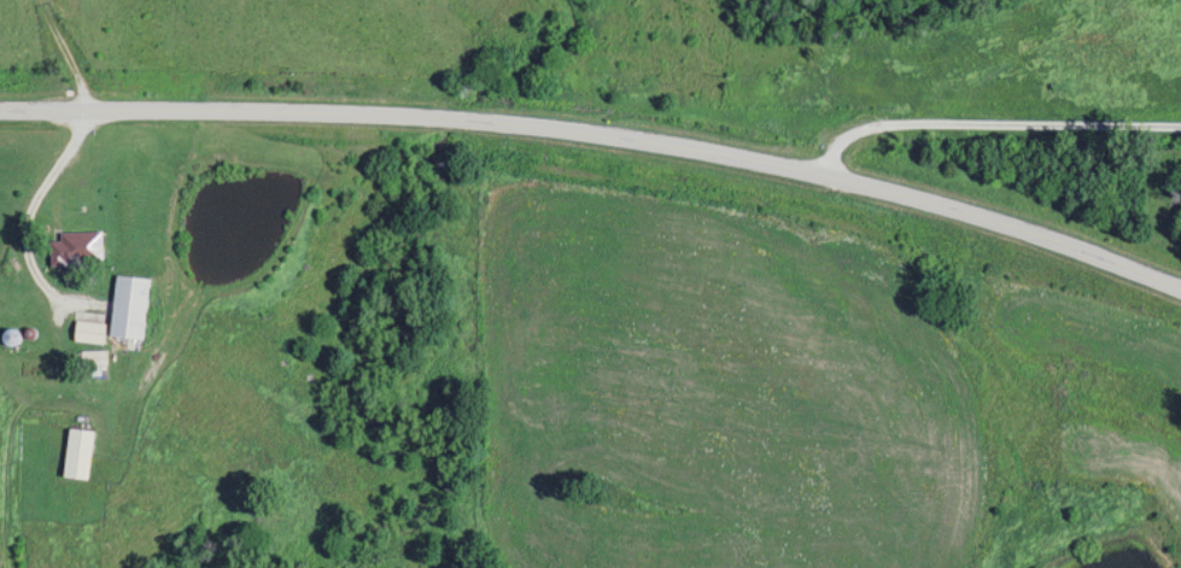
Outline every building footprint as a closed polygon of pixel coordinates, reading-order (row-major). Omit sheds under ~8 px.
[(101,264),(101,233),(49,233),(49,264),(101,264)] [(147,279),(114,276),(108,336),(140,339),(147,279)] [(104,325),(75,318),(71,338),(99,345),(104,325)] [(104,351),(78,351),(78,367),(87,367),(87,376),(104,376),(104,351)] [(61,477),(85,480),(91,431),(66,428),(61,477)]
